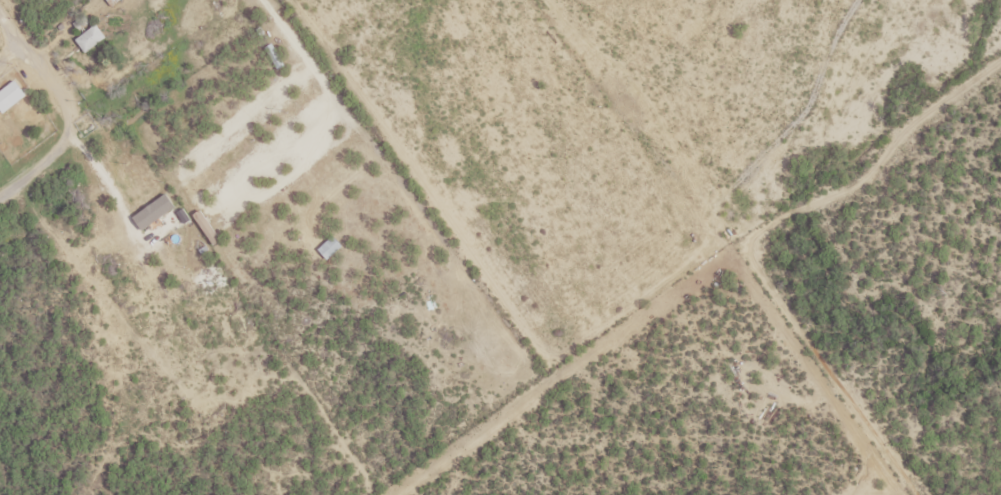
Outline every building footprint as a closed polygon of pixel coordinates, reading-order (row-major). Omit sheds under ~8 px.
[(78,40),(87,54),(109,39),(100,25),(78,40)] [(6,115),(30,96),(18,81),(0,95),(0,108),(6,115)]
